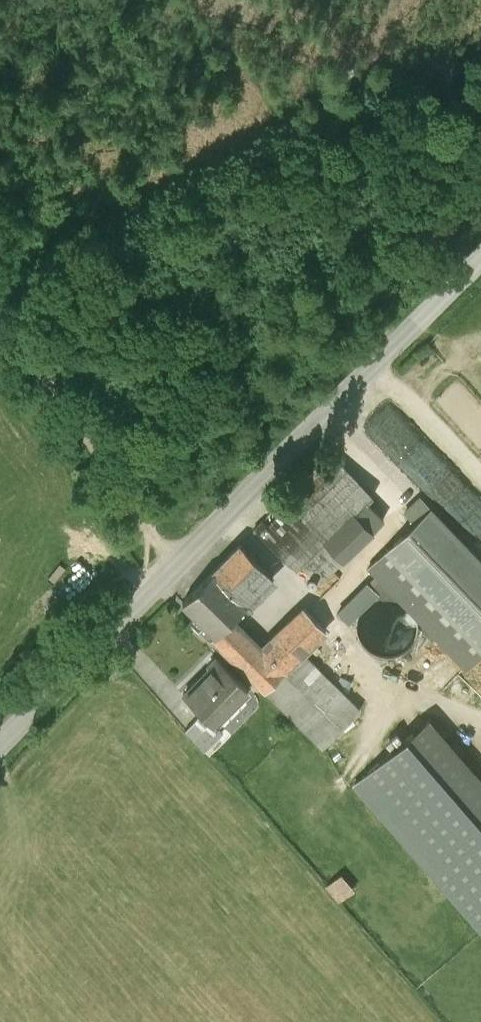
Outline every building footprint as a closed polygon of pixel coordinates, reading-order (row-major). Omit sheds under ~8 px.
[(258,533),(313,588),(384,518),(328,463),(258,533)] [(363,573),(463,678),(480,661),(480,569),(427,512),(363,573)] [(214,640),(235,620),(268,587),(231,548),(176,602),(214,640)] [(321,749),(356,714),(303,660),(325,638),(296,609),(259,645),(235,620),(214,640),(321,749)] [(171,699),(205,735),(246,698),(212,662),(171,699)] [(424,717),(353,785),(480,920),(480,777),(424,717)] [(205,735),(194,724),(181,736),(201,758),(214,746),(205,735)]
